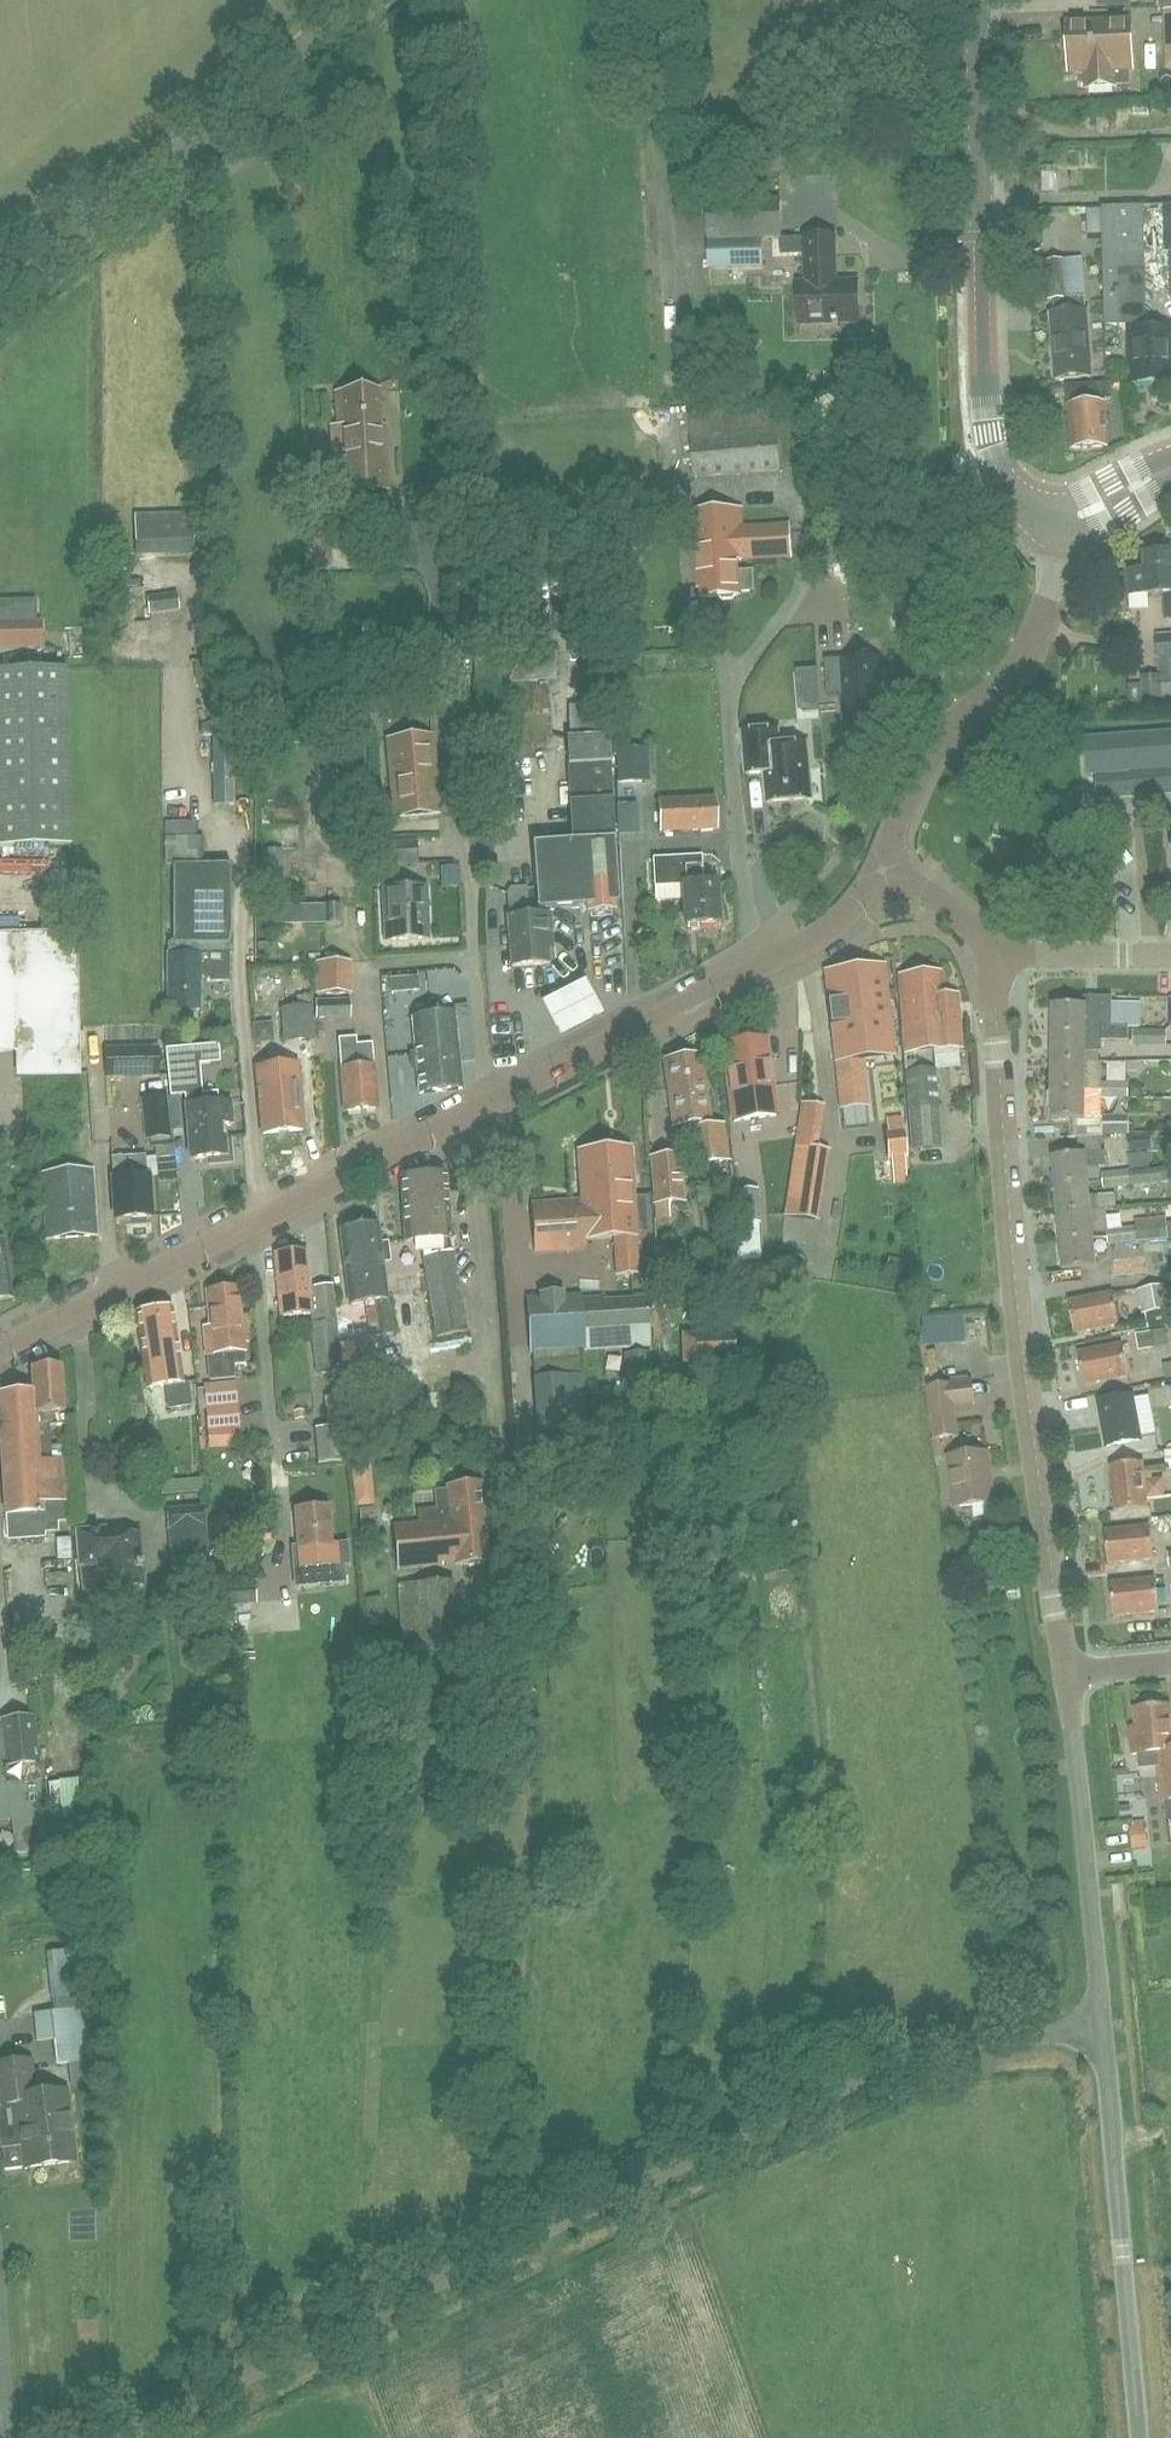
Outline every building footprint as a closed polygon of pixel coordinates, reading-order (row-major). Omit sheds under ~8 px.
[(1158,10),(1170,9),(1170,0),(1158,0),(1158,10)] [(1129,23),(1067,25),(1068,68),(1088,68),(1088,72),(1089,87),(1111,86),(1131,85),(1130,66),(1131,66),(1129,23)] [(763,239),(781,239),(780,200),(707,202),(708,241),(763,239)] [(1146,323),(1144,207),(1103,207),(1105,324),(1146,323)] [(798,284),(799,325),(858,323),(857,282),(833,283),(833,273),(835,273),(834,237),(805,238),(807,284),(798,284)] [(763,239),(708,241),(709,271),(764,269),(763,239)] [(1047,263),(1051,301),(1054,300),(1055,314),(1051,315),(1056,380),(1092,378),(1092,376),(1091,376),(1086,312),(1084,298),(1081,260),(1047,263)] [(1131,383),(1170,382),(1170,329),(1129,330),(1131,383)] [(1071,449),(1108,447),(1105,404),(1104,404),(1104,400),(1111,399),(1111,385),(1111,384),(1066,387),(1067,408),(1069,408),(1071,449)] [(336,395),(337,426),(345,432),(346,454),(339,460),(340,491),(388,488),(385,428),(380,428),(378,393),(336,395)] [(688,417),(690,442),(694,479),(781,471),(777,434),(775,409),(688,417)] [(145,541),(197,541),(197,508),(145,508),(145,541)] [(791,557),(789,526),(741,529),(740,509),(694,512),(699,588),(702,587),(702,597),(719,596),(722,600),(732,599),(734,596),(738,595),(738,593),(753,592),(752,572),(736,572),(736,560),(791,557)] [(145,542),(145,557),(195,557),(195,543),(145,542)] [(1145,555),(1146,570),(1126,571),(1128,596),(1164,594),(1166,620),(1170,619),(1170,554),(1145,555)] [(177,593),(147,597),(149,615),(180,611),(177,593)] [(0,625),(0,649),(20,648),(19,624),(0,625)] [(1157,637),(1159,682),(1142,683),(1143,702),(1113,704),(1113,714),(1170,711),(1170,636),(1157,637)] [(883,687),(881,662),(843,665),(842,660),(824,661),(827,697),(843,696),(845,733),(886,731),(884,702),(887,702),(886,687),(883,687)] [(198,661),(195,661),(195,680),(212,722),(200,727),(201,735),(213,735),(213,802),(213,805),(214,805),(235,805),(234,734),(228,719),(204,661),(198,661)] [(796,672),(797,685),(818,684),(817,670),(796,672)] [(68,846),(64,671),(0,673),(0,848),(68,846)] [(482,720),(483,750),(518,749),(519,761),(535,761),(535,748),(551,748),(549,717),(551,717),(550,696),(548,696),(547,683),(511,684),(513,702),(481,704),(482,720)] [(617,904),(614,840),(609,737),(605,738),(604,706),(568,708),(570,739),(567,739),(572,842),(533,844),(537,908),(579,906),(579,911),(585,911),(585,914),(614,912),(614,904),(617,904)] [(781,746),(780,730),(743,733),(747,774),(765,773),(767,802),(807,799),(805,780),(809,779),(806,744),(781,746)] [(1087,739),(1089,776),(1097,775),(1099,799),(1170,794),(1170,733),(1087,739)] [(439,814),(431,737),(387,741),(395,818),(439,814)] [(627,769),(660,768),(660,749),(626,750),(627,769)] [(314,828),(307,827),(308,804),(291,804),(291,790),(274,790),(273,850),(313,851),(314,828)] [(716,797),(658,799),(659,833),(718,830),(716,797)] [(165,838),(166,866),(173,866),(174,944),(168,944),(169,1011),(181,1011),(181,1015),(194,1015),(196,1011),(200,1011),(200,976),(210,976),(211,981),(230,981),(229,937),(231,936),(230,866),(205,866),(204,838),(197,838),(198,823),(198,822),(188,821),(186,821),(166,821),(165,838)] [(418,866),(417,841),(375,843),(376,867),(418,866)] [(654,887),(683,886),(685,925),(718,923),(716,882),(702,882),(701,865),(702,865),(701,855),(653,858),(654,887)] [(427,937),(425,887),(385,889),(387,939),(427,937)] [(510,889),(508,893),(510,917),(508,917),(512,966),(548,964),(546,938),(551,938),(549,915),(528,916),(526,888),(510,889)] [(341,924),(341,905),(327,905),(327,924),(341,924)] [(0,935),(0,1051),(16,1051),(17,1076),(80,1074),(79,1026),(76,932),(69,932),(31,934),(30,918),(16,919),(16,935),(0,935)] [(316,962),(316,994),(352,994),(352,961),(316,962)] [(829,1025),(831,1025),(838,1088),(868,1085),(865,1058),(895,1054),(884,965),(825,972),(828,1001),(827,1001),(829,1025)] [(905,1051),(962,1046),(958,993),(944,994),(942,970),(898,975),(905,1051)] [(597,982),(553,997),(566,1035),(611,1020),(597,982)] [(313,1006),(311,1006),(309,996),(298,997),(298,1007),(281,1008),(284,1043),(316,1040),(313,1006)] [(1094,998),(1085,998),(1085,999),(1084,1006),(1052,1005),(1052,1034),(1126,1035),(1126,1030),(1128,1030),(1128,1028),(1113,1028),(1113,1003),(1111,1003),(1111,998),(1094,998)] [(351,1018),(351,999),(316,1000),(316,1019),(351,1018)] [(1122,1003),(1121,1027),(1152,1028),(1152,1004),(1122,1003)] [(453,1007),(454,1015),(412,1019),(416,1054),(410,1055),(411,1069),(416,1068),(419,1094),(461,1089),(456,1035),(471,1034),(468,1005),(453,1007)] [(1167,1046),(1167,1035),(1167,1031),(1133,1031),(1133,1046),(1167,1046)] [(1052,1034),(1052,1062),(1101,1063),(1101,1062),(1099,1062),(1099,1052),(1101,1052),(1101,1041),(1126,1041),(1126,1035),(1052,1034)] [(337,1039),(340,1068),(344,1112),(378,1109),(374,1065),(372,1043),(356,1044),(356,1037),(337,1039)] [(764,1038),(744,1041),(724,1044),(735,1120),(755,1117),(775,1114),(764,1038)] [(229,1139),(224,1139),(223,1125),(233,1124),(231,1104),(213,1105),(212,1093),(201,1094),(200,1079),(193,1080),(192,1065),(221,1061),(219,1045),(190,1048),(190,1050),(166,1052),(170,1097),(183,1095),(190,1160),(208,1159),(208,1163),(231,1161),(229,1139)] [(159,1047),(106,1048),(106,1078),(159,1077),(159,1047)] [(713,1126),(712,1120),(702,1055),(663,1061),(674,1126),(694,1123),(695,1129),(692,1130),(697,1167),(729,1163),(724,1125),(713,1126)] [(1101,1083),(1101,1063),(1052,1062),(1051,1090),(1085,1090),(1085,1091),(1100,1091),(1128,1091),(1128,1083),(1101,1083)] [(301,1130),(295,1066),(257,1069),(263,1133),(301,1130)] [(906,1071),(913,1150),(942,1148),(935,1068),(906,1071)] [(1085,1090),(1051,1090),(1051,1119),(1097,1119),(1097,1106),(1085,1106),(1085,1091),(1085,1090)] [(1100,1091),(1100,1099),(1128,1099),(1128,1091),(1100,1091)] [(145,1139),(172,1137),(168,1095),(141,1098),(145,1139)] [(801,1102),(794,1146),(817,1149),(824,1106),(801,1102)] [(888,1160),(891,1160),(893,1179),(907,1177),(905,1158),(907,1158),(905,1129),(903,1116),(887,1117),(889,1131),(885,1131),(888,1160)] [(1129,1135),(1129,1116),(1117,1116),(1102,1116),(1102,1135),(1129,1135)] [(1127,1138),(1128,1154),(1153,1152),(1151,1135),(1127,1138)] [(582,1200),(573,1200),(531,1203),(535,1252),(584,1248),(584,1240),(614,1238),(617,1276),(639,1275),(636,1230),(652,1229),(650,1197),(635,1198),(634,1187),(632,1167),(631,1148),(578,1152),(582,1200)] [(1052,1157),(1055,1186),(1088,1183),(1087,1169),(1105,1168),(1104,1153),(1052,1157)] [(150,1217),(148,1178),(146,1178),(145,1156),(112,1158),(113,1180),(111,1180),(114,1220),(150,1217)] [(669,1219),(668,1202),(684,1200),(681,1157),(651,1160),(654,1203),(656,1220),(669,1219)] [(97,1236),(92,1168),(66,1170),(72,1238),(97,1236)] [(1137,1172),(1138,1185),(1170,1182),(1170,1169),(1137,1172)] [(72,1238),(66,1170),(41,1172),(46,1240),(72,1238)] [(1129,1171),(1116,1172),(1117,1187),(1131,1186),(1129,1171)] [(1103,1189),(1117,1187),(1116,1172),(1102,1174),(1103,1189)] [(448,1175),(402,1178),(406,1242),(420,1241),(437,1336),(467,1331),(451,1238),(448,1175)] [(1055,1186),(1058,1214),(1104,1210),(1116,1208),(1115,1195),(1098,1196),(1089,1197),(1088,1183),(1055,1186)] [(1058,1214),(1060,1242),(1108,1238),(1107,1230),(1106,1223),(1104,1210),(1058,1214)] [(749,1225),(751,1259),(771,1257),(769,1224),(749,1225)] [(379,1225),(360,1228),(369,1303),(365,1304),(369,1337),(392,1334),(384,1263),(391,1262),(389,1242),(381,1243),(379,1225)] [(1135,1227),(1121,1228),(1123,1244),(1137,1243),(1137,1242),(1135,1227)] [(369,1303),(360,1228),(340,1230),(350,1306),(365,1304),(369,1303)] [(1108,1238),(1060,1242),(1063,1271),(1096,1268),(1111,1259),(1110,1245),(1123,1244),(1121,1228),(1107,1230),(1108,1238)] [(2,1242),(0,1242),(0,1301),(12,1299),(2,1242)] [(278,1299),(280,1317),(314,1315),(312,1296),(311,1296),(307,1252),(275,1255),(278,1299)] [(1113,1259),(1114,1266),(1115,1276),(1147,1273),(1146,1258),(1146,1256),(1113,1259)] [(316,1376),(342,1373),(342,1369),(337,1321),(333,1285),(313,1287),(317,1323),(311,1324),(316,1376)] [(1145,1315),(1148,1330),(1170,1326),(1170,1317),(1170,1310),(1170,1305),(1170,1288),(1167,1289),(1166,1286),(1137,1291),(1142,1315),(1145,1315)] [(223,1311),(227,1378),(234,1378),(233,1365),(245,1364),(243,1342),(250,1342),(248,1316),(245,1317),(244,1309),(241,1309),(239,1288),(228,1289),(230,1311),(223,1311)] [(210,1380),(227,1378),(223,1311),(230,1311),(228,1289),(208,1290),(210,1328),(204,1329),(207,1361),(209,1361),(210,1380)] [(1068,1302),(1075,1334),(1118,1326),(1112,1293),(1068,1302)] [(602,1297),(582,1297),(582,1294),(527,1298),(531,1355),(586,1351),(651,1348),(648,1298),(602,1302),(602,1297)] [(154,1311),(137,1313),(136,1313),(147,1389),(165,1386),(167,1386),(171,1409),(178,1408),(193,1406),(193,1405),(189,1382),(183,1383),(172,1308),(154,1311)] [(1168,1346),(1165,1330),(1135,1335),(1139,1352),(1168,1346)] [(735,1376),(734,1362),(733,1331),(680,1333),(681,1365),(715,1363),(716,1377),(735,1376)] [(1078,1353),(1084,1386),(1128,1378),(1122,1345),(1078,1353)] [(649,1354),(624,1355),(626,1390),(653,1387),(649,1354)] [(30,1393),(40,1538),(44,1538),(44,1529),(57,1528),(57,1522),(71,1521),(67,1458),(50,1459),(48,1428),(65,1427),(61,1367),(31,1369),(32,1385),(29,1385),(30,1393)] [(567,1375),(533,1378),(536,1418),(540,1417),(541,1430),(571,1428),(567,1376),(567,1375)] [(960,1434),(956,1405),(975,1403),(972,1381),(928,1387),(936,1438),(960,1434)] [(208,1433),(235,1430),(238,1430),(234,1382),(204,1385),(208,1433)] [(30,1393),(0,1395),(0,1424),(6,1516),(7,1516),(9,1540),(40,1538),(30,1393)] [(1099,1403),(1107,1447),(1140,1441),(1132,1397),(1099,1403)] [(347,1425),(326,1427),(315,1427),(318,1464),(349,1463),(347,1425)] [(995,1502),(989,1453),(951,1458),(957,1507),(995,1502)] [(1111,1466),(1115,1511),(1148,1508),(1144,1463),(1111,1466)] [(485,1526),(481,1483),(432,1488),(436,1521),(393,1525),(397,1570),(445,1565),(445,1558),(454,1558),(455,1566),(489,1562),(486,1540),(479,1540),(478,1527),(485,1526)] [(168,1510),(170,1535),(174,1584),(207,1580),(203,1551),(206,1551),(205,1529),(203,1507),(168,1510)] [(298,1547),(292,1547),(294,1571),(346,1567),(351,1567),(349,1543),(331,1544),(328,1508),(295,1510),(298,1547)] [(375,1508),(360,1509),(361,1529),(377,1528),(375,1508)] [(1149,1527),(1105,1532),(1109,1565),(1153,1560),(1149,1527)] [(82,1588),(100,1586),(100,1588),(144,1584),(139,1536),(105,1540),(104,1529),(76,1532),(82,1588)] [(219,1581),(239,1579),(238,1559),(217,1561),(219,1581)] [(1111,1584),(1114,1617),(1159,1612),(1155,1579),(1111,1584)] [(255,1583),(216,1586),(218,1608),(257,1604),(255,1583)] [(416,1584),(398,1585),(402,1652),(420,1651),(416,1584)] [(381,1598),(369,1599),(365,1599),(368,1628),(384,1626),(381,1598)] [(1135,1709),(1137,1727),(1130,1727),(1133,1754),(1137,1754),(1139,1770),(1160,1767),(1164,1801),(1170,1801),(1170,1735),(1168,1706),(1135,1709)] [(32,1716),(0,1720),(2,1731),(0,1731),(0,1819),(12,1818),(15,1853),(47,1850),(32,1716)] [(1158,1835),(1141,1837),(1142,1850),(1159,1849),(1158,1835)] [(1120,1886),(1126,1911),(1139,1908),(1133,1883),(1120,1886)] [(66,2065),(69,2088),(97,2085),(94,2061),(91,2062),(85,2009),(51,2013),(58,2066),(66,2065)] [(24,2167),(25,2168),(74,2162),(66,2090),(36,2094),(32,2060),(0,2064),(0,2105),(17,2103),(22,2147),(2,2149),(4,2170),(24,2167)]
